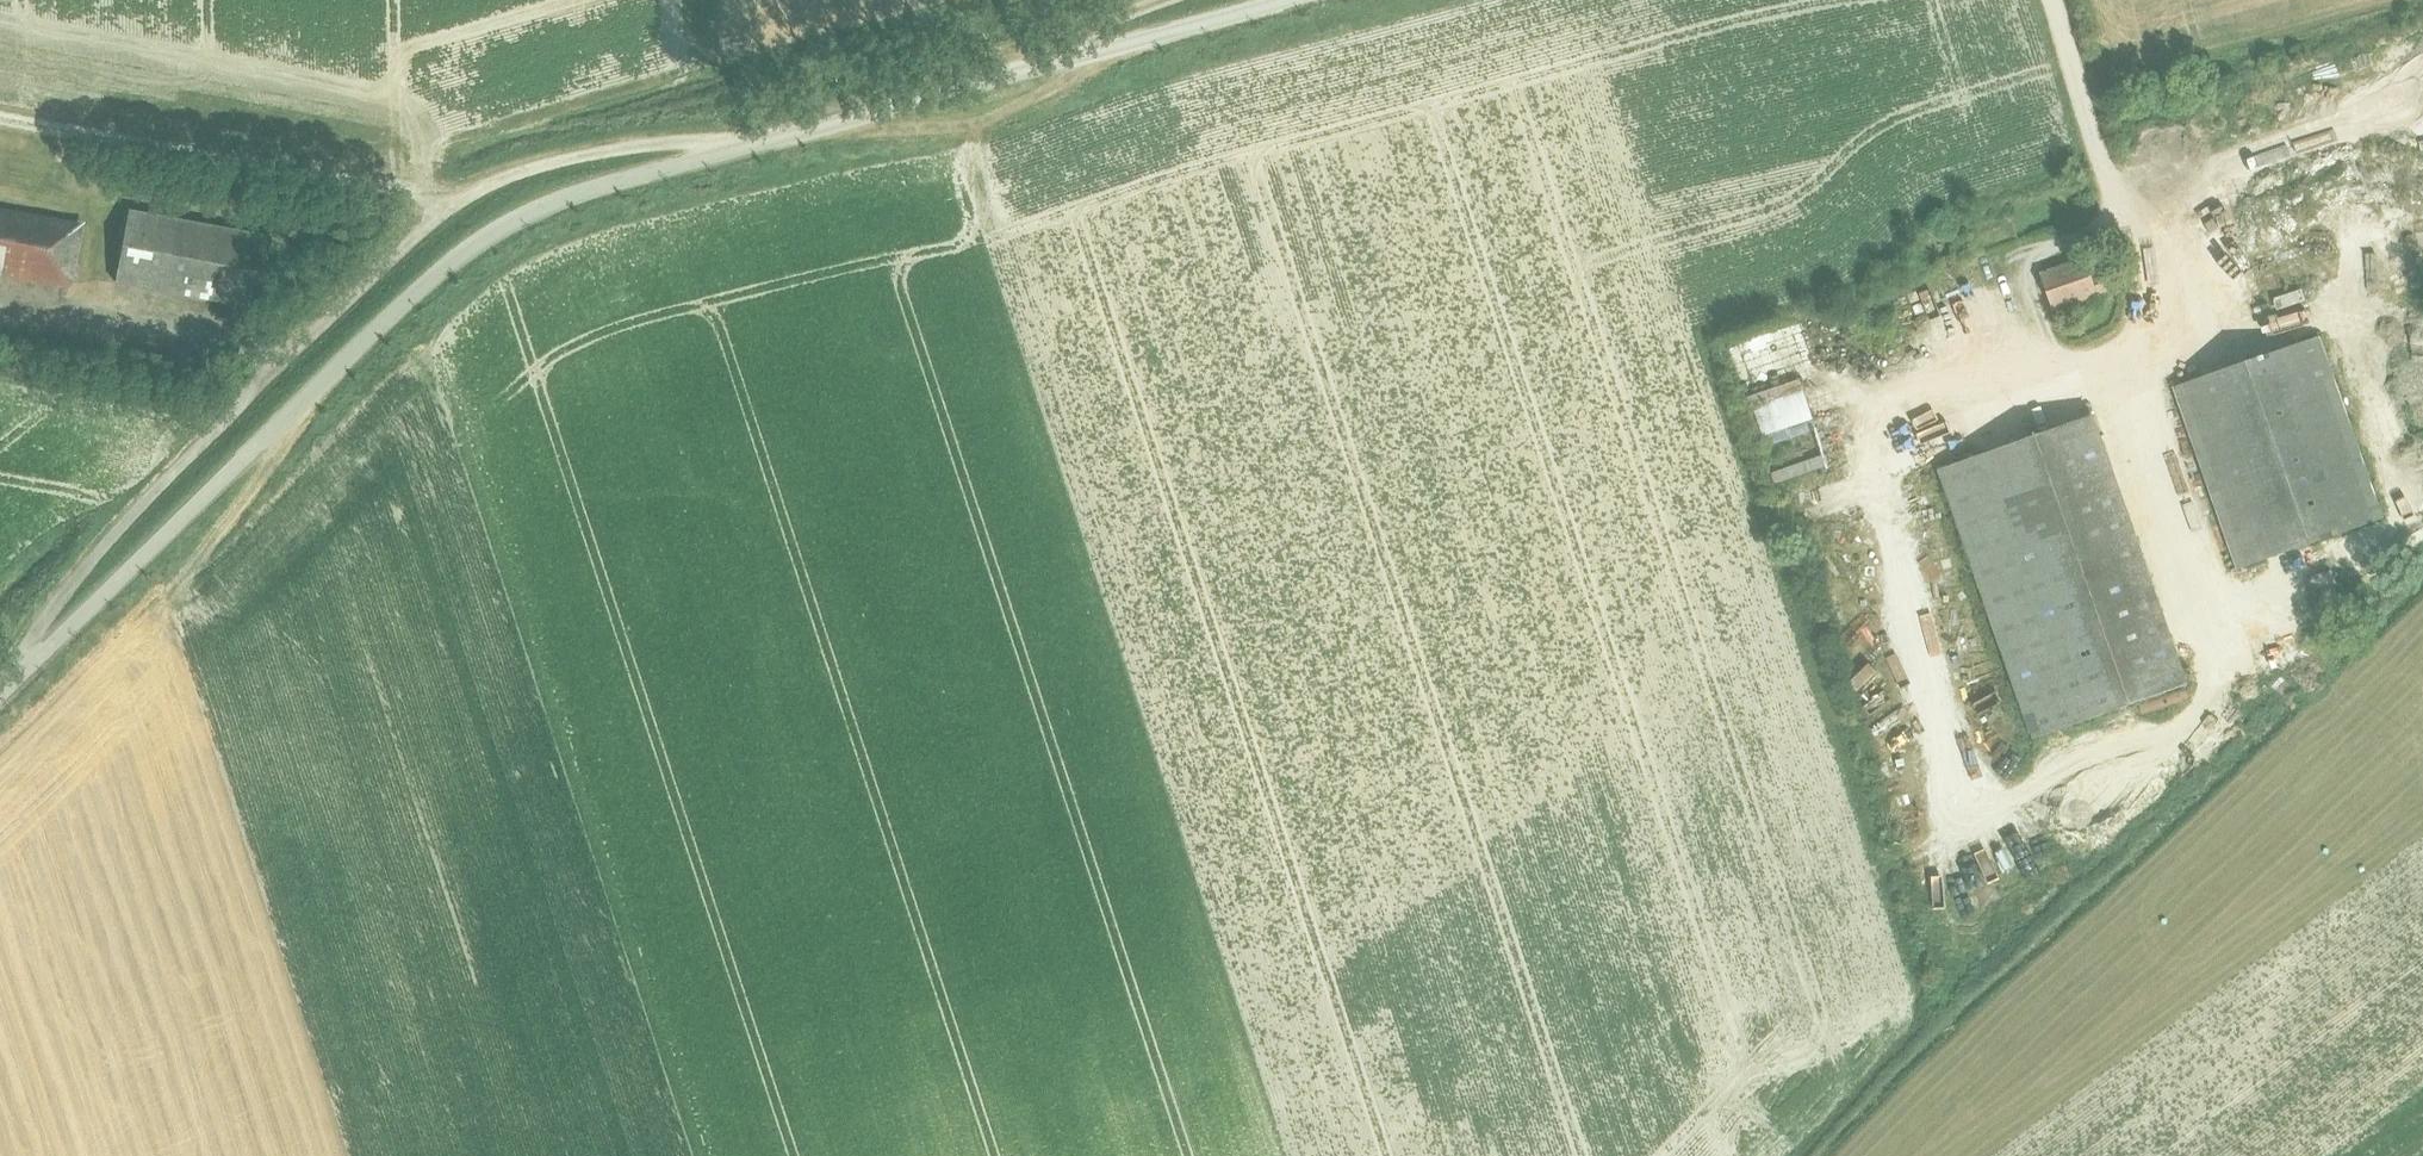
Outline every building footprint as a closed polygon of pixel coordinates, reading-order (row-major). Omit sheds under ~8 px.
[(258,309),(272,240),(131,211),(117,281),(258,309)] [(80,227),(0,212),(0,272),(69,285),(80,227)] [(2054,313),(2115,290),(2108,270),(2092,275),(2086,258),(2040,274),(2054,313)] [(2241,571),(2385,518),(2319,336),(2174,387),(2241,571)] [(2033,738),(2188,684),(2094,416),(1939,470),(2033,738)]
